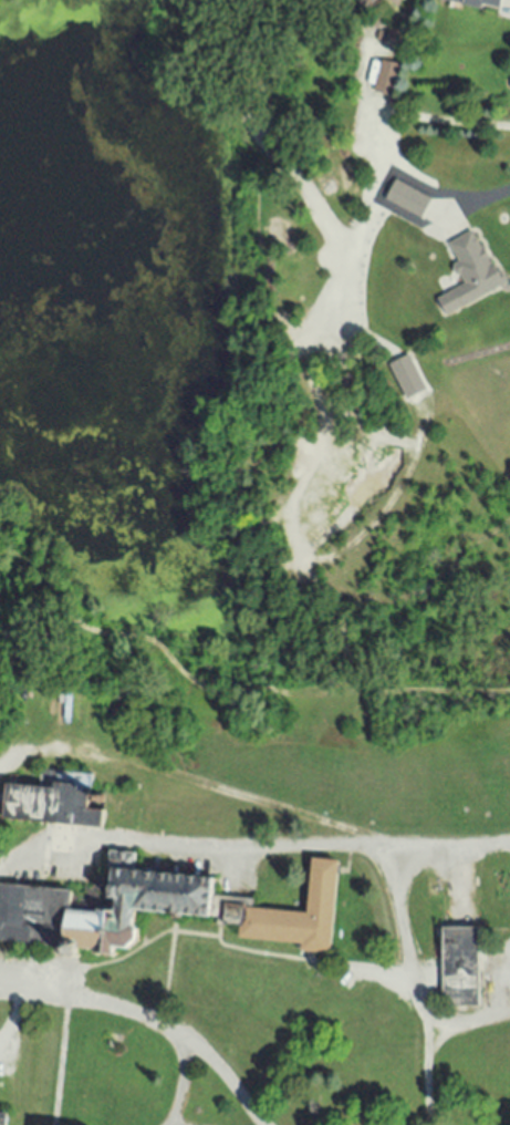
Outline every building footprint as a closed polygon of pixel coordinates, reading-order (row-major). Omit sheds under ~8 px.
[(478,10),(479,6),(498,10),(500,0),(438,0),(437,2),(478,10)] [(397,66),(379,62),(371,94),(390,98),(397,66)] [(397,184),(402,174),(388,168),(370,205),(387,213),(391,207),(381,202),(392,181),(397,184)] [(383,201),(419,220),(429,200),(393,182),(383,201)] [(500,289),(474,232),(446,245),(456,266),(452,268),(461,288),(434,301),(442,317),(500,289)] [(403,402),(423,392),(407,357),(386,367),(403,402)] [(3,822),(6,785),(86,791),(84,811),(102,812),(101,828),(3,822)] [(108,911),(113,869),(212,879),(208,922),(108,911)] [(241,945),(244,916),(302,922),(306,879),(336,883),(329,954),(241,945)] [(55,956),(0,947),(0,887),(64,897),(55,956)] [(479,1009),(444,1009),(444,933),(479,933),(479,1009)]
